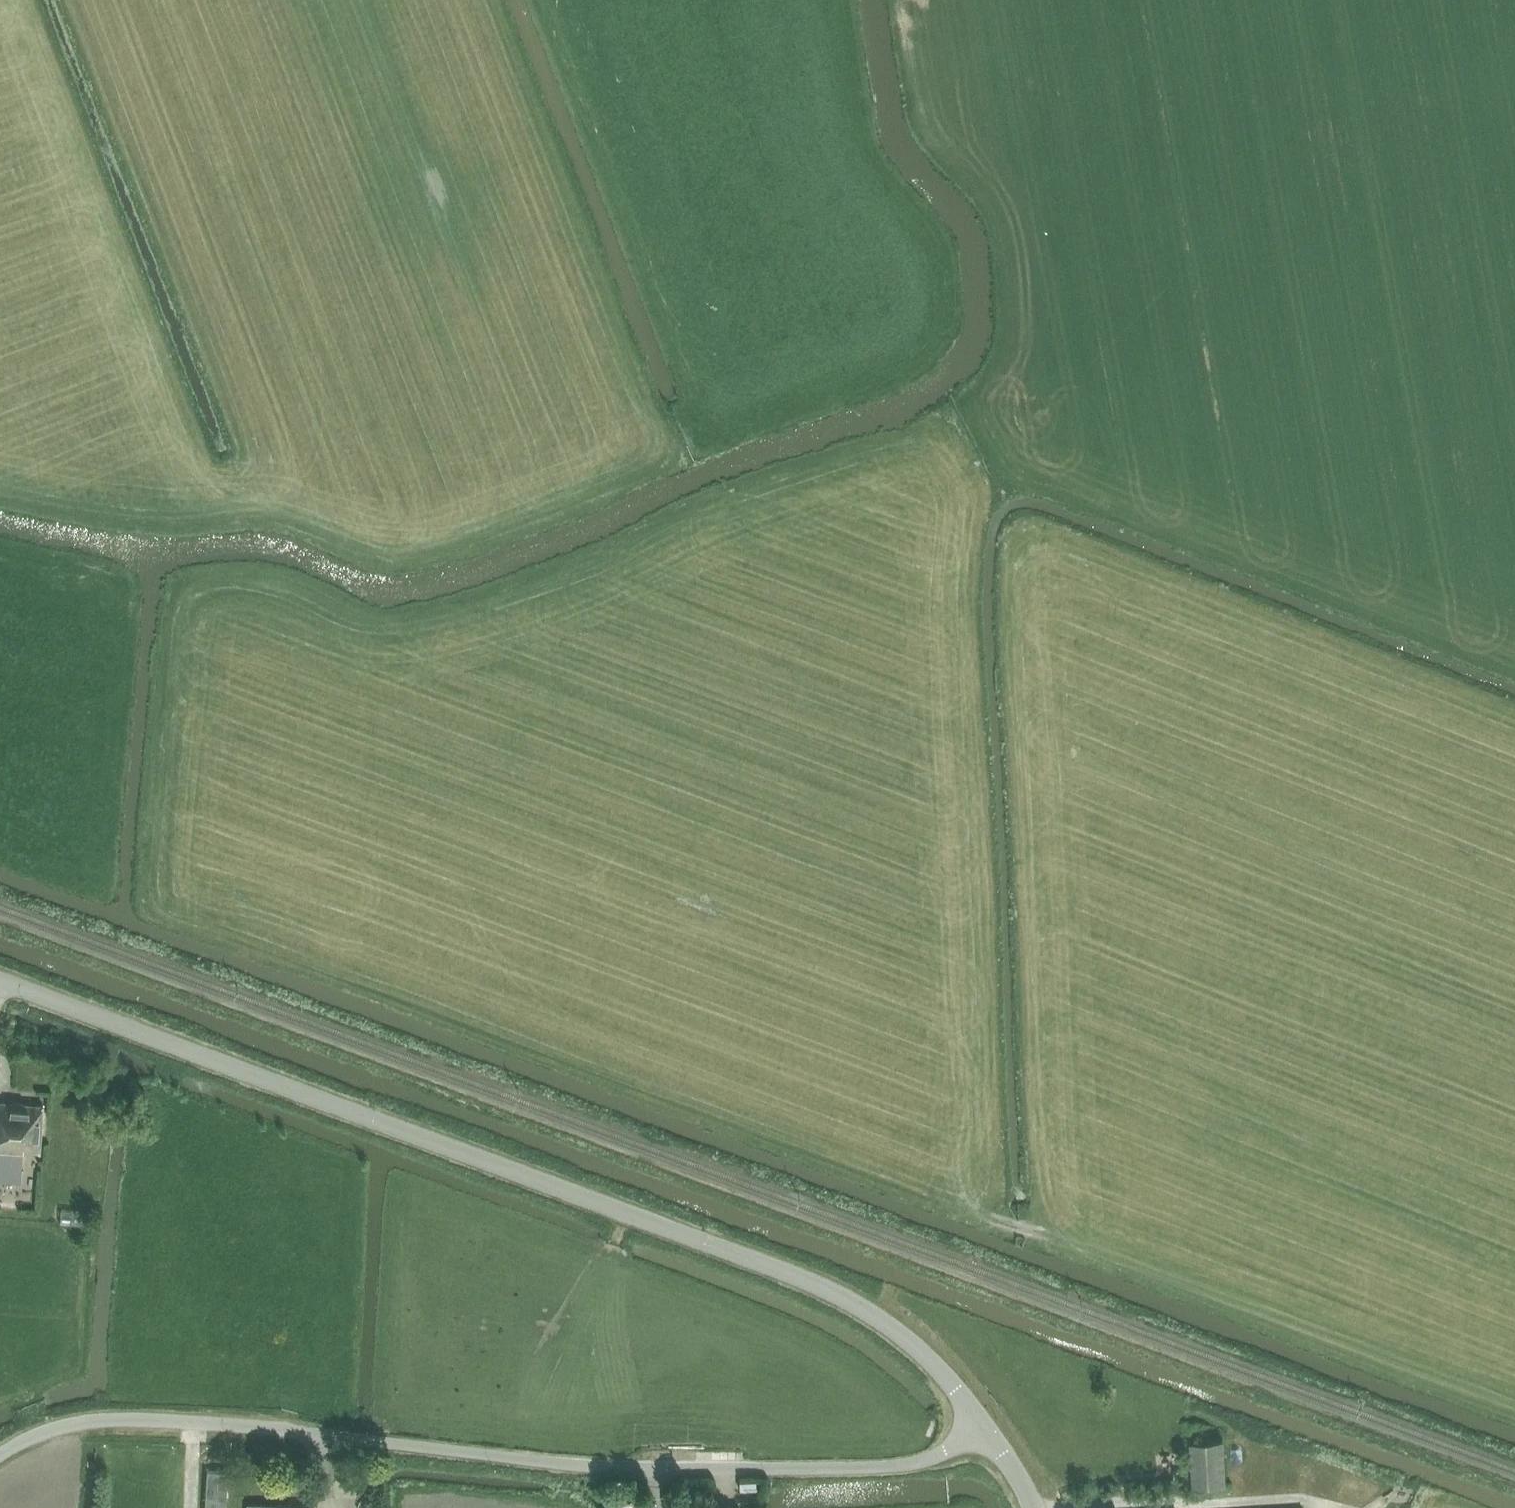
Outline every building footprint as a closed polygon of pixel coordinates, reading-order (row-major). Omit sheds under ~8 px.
[(44,1105),(0,1102),(0,1181),(22,1182),(24,1150),(41,1151),(44,1105)] [(79,1199),(58,1200),(58,1222),(79,1221),(79,1199)] [(1195,1485),(1227,1484),(1225,1439),(1192,1441),(1195,1485)] [(753,1479),(735,1479),(734,1500),(753,1501),(753,1479)]
